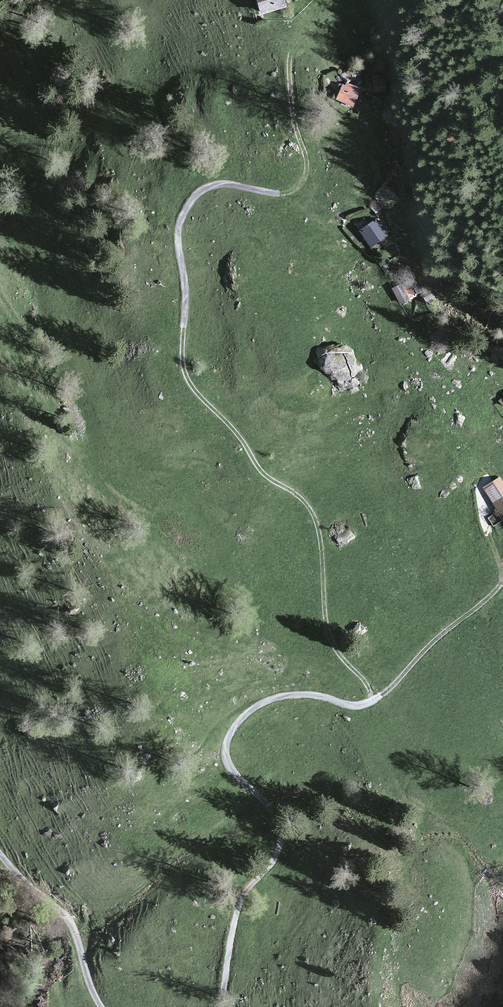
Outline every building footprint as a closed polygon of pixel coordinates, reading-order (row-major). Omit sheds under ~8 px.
[(264,12),(286,5),(285,0),(259,0),(264,12)] [(386,91),(385,75),(374,76),(375,92),(386,91)] [(347,87),(344,85),(338,99),(353,105),(361,88),(349,83),(347,87)] [(379,223),(377,220),(361,231),(375,250),(381,245),(378,242),(388,235),(386,233),(389,231),(382,221),(379,223)] [(420,294),(413,280),(394,289),(401,303),(420,294)] [(500,479),(483,490),(502,522),(502,484),(500,479)]
